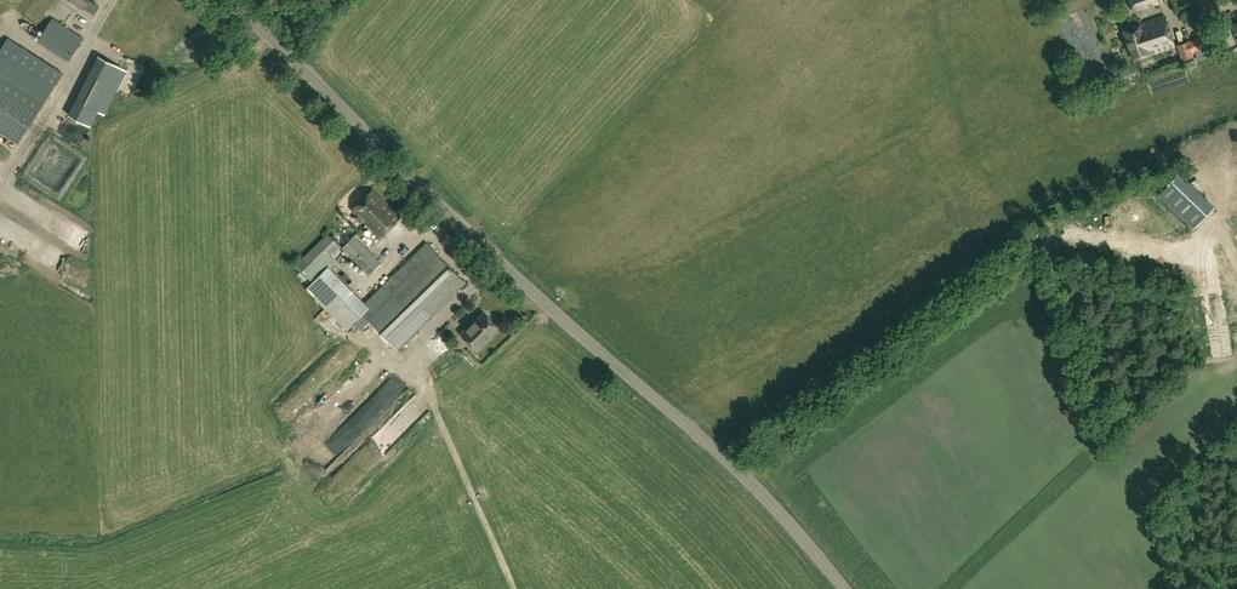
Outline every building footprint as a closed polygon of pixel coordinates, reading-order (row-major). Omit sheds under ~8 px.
[(88,5),(97,12),(101,5),(94,0),(91,0),(88,5)] [(1134,10),(1160,2),(1159,0),(1131,0),(1134,10)] [(1180,8),(1185,20),(1196,15),(1192,4),(1180,8)] [(1135,58),(1175,46),(1165,15),(1126,27),(1135,58)] [(54,18),(38,40),(69,60),(84,38),(54,18)] [(1217,32),(1177,45),(1182,61),(1195,57),(1194,53),(1221,44),(1217,32)] [(0,52),(0,119),(23,134),(62,72),(8,39),(0,52)] [(107,115),(129,71),(102,58),(98,67),(96,66),(71,116),(91,127),(99,111),(107,115)] [(140,82),(151,69),(145,64),(134,76),(140,82)] [(69,125),(65,133),(83,143),(87,135),(69,125)] [(1215,203),(1180,170),(1158,193),(1194,226),(1215,203)] [(58,196),(67,202),(84,176),(75,171),(58,196)] [(379,236),(401,215),(375,188),(353,210),(379,236)] [(1224,217),(1236,228),(1236,203),(1224,217)] [(297,264),(309,276),(341,246),(328,234),(297,264)] [(381,262),(354,235),(343,247),(369,273),(381,262)] [(397,348),(422,323),(466,282),(428,242),(384,284),(394,293),(368,318),(397,348)] [(1175,262),(1178,245),(1170,244),(1167,260),(1175,262)] [(308,288),(347,328),(369,307),(329,267),(308,288)] [(478,349),(500,328),(484,312),(463,334),(478,349)] [(364,405),(376,418),(408,387),(396,375),(364,405)] [(367,445),(380,458),(410,429),(397,416),(367,445)]
